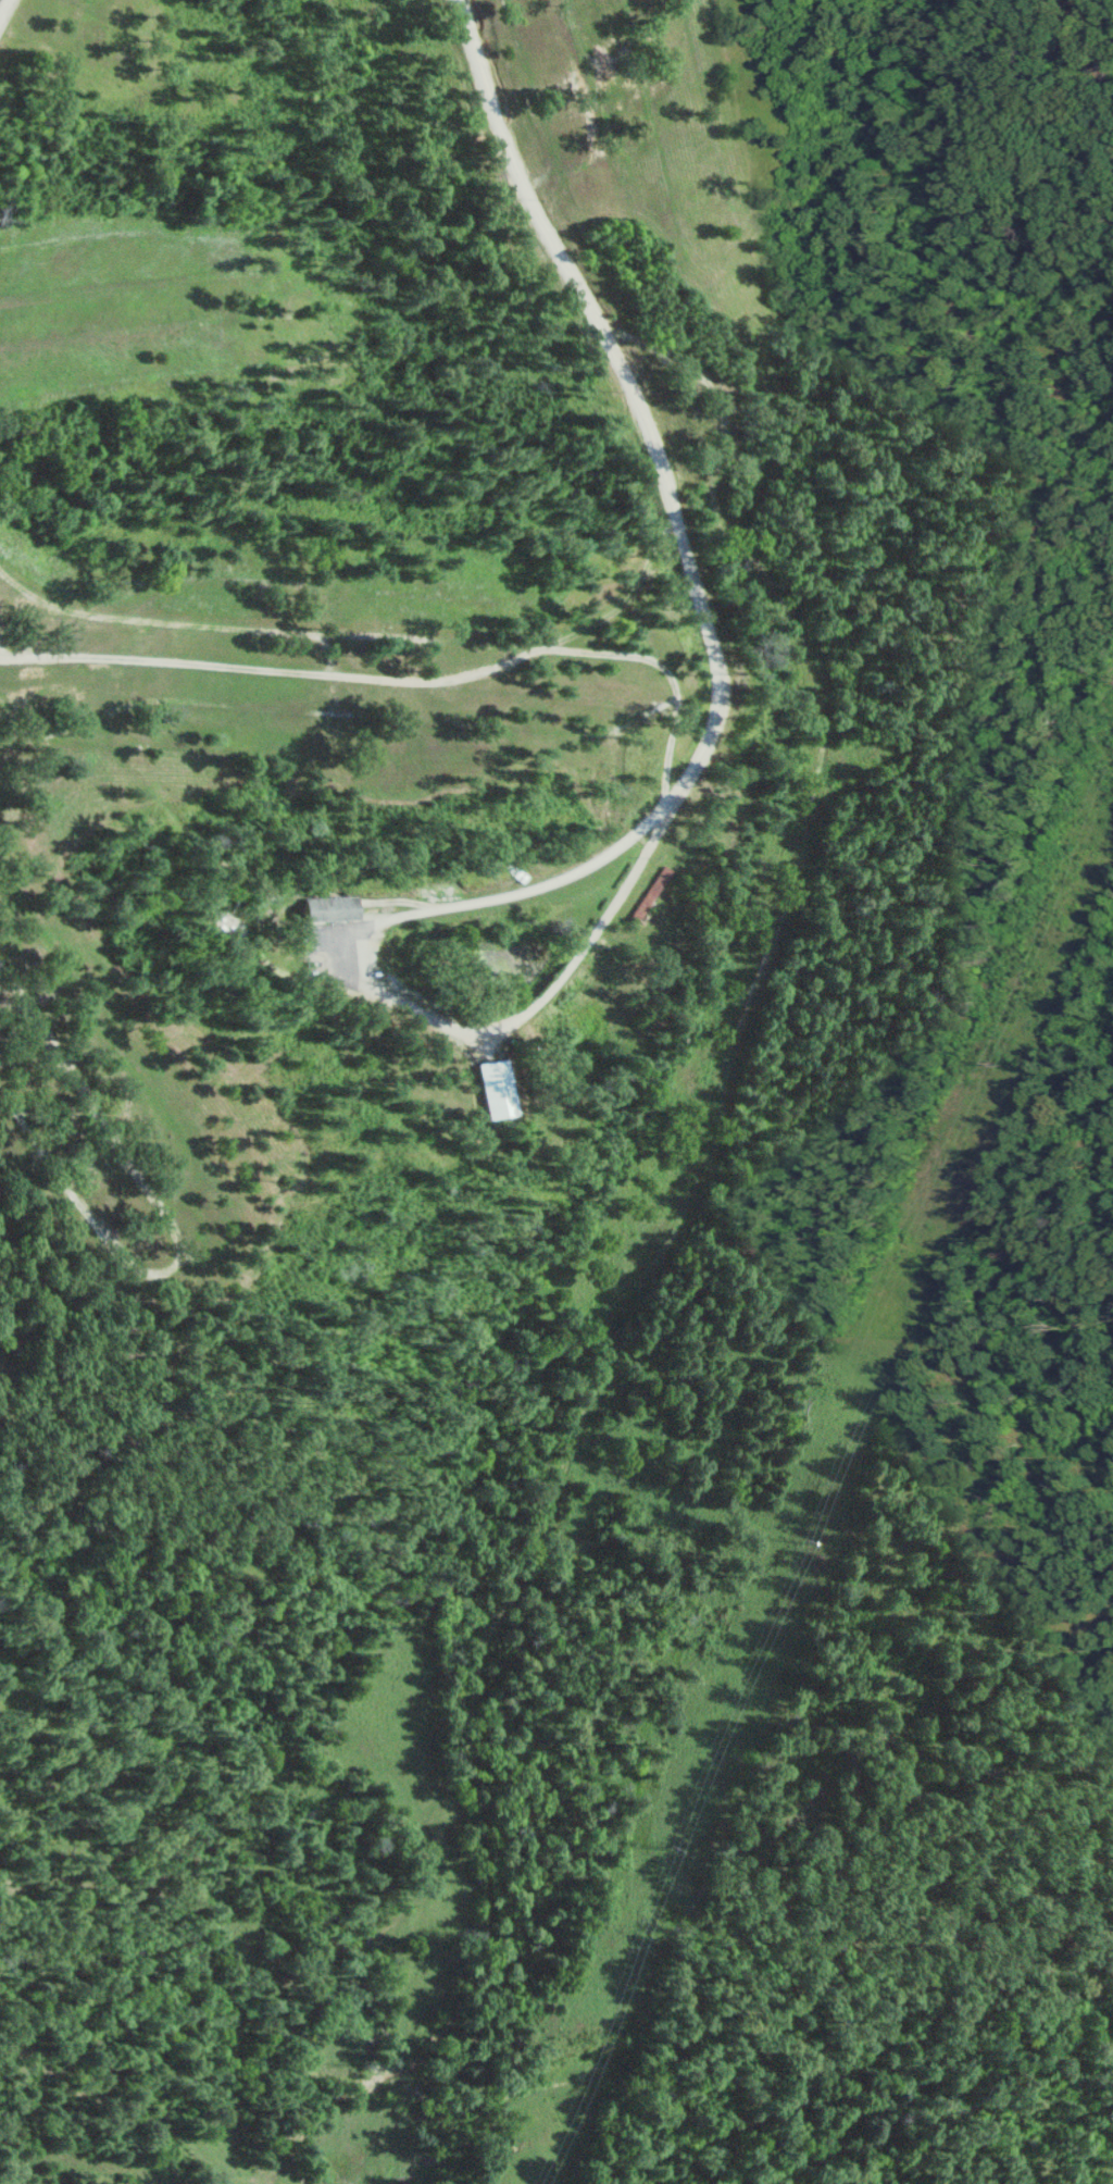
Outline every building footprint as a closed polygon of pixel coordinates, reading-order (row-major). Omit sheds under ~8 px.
[(522,881),(526,873),(510,861),(505,869),(522,881)] [(635,920),(670,868),(662,864),(627,916),(635,920)] [(306,898),(307,922),(359,920),(358,896),(306,898)] [(503,1056),(514,1112),(486,1117),(475,1062),(503,1056)]
